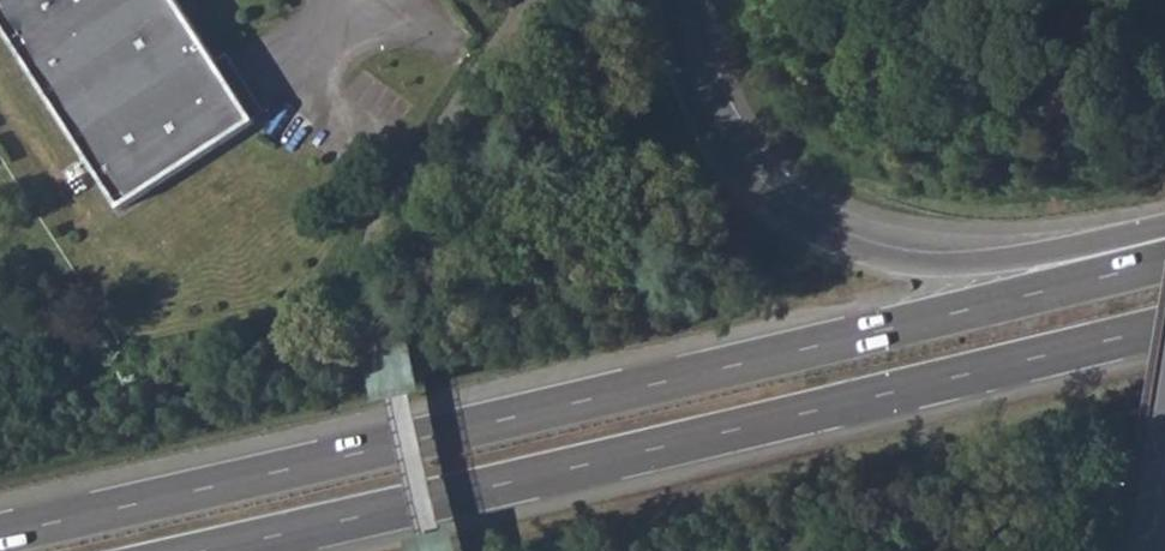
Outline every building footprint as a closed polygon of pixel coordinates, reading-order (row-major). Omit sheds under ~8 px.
[(119,208),(254,120),(176,0),(0,0),(0,26),(119,208)]
